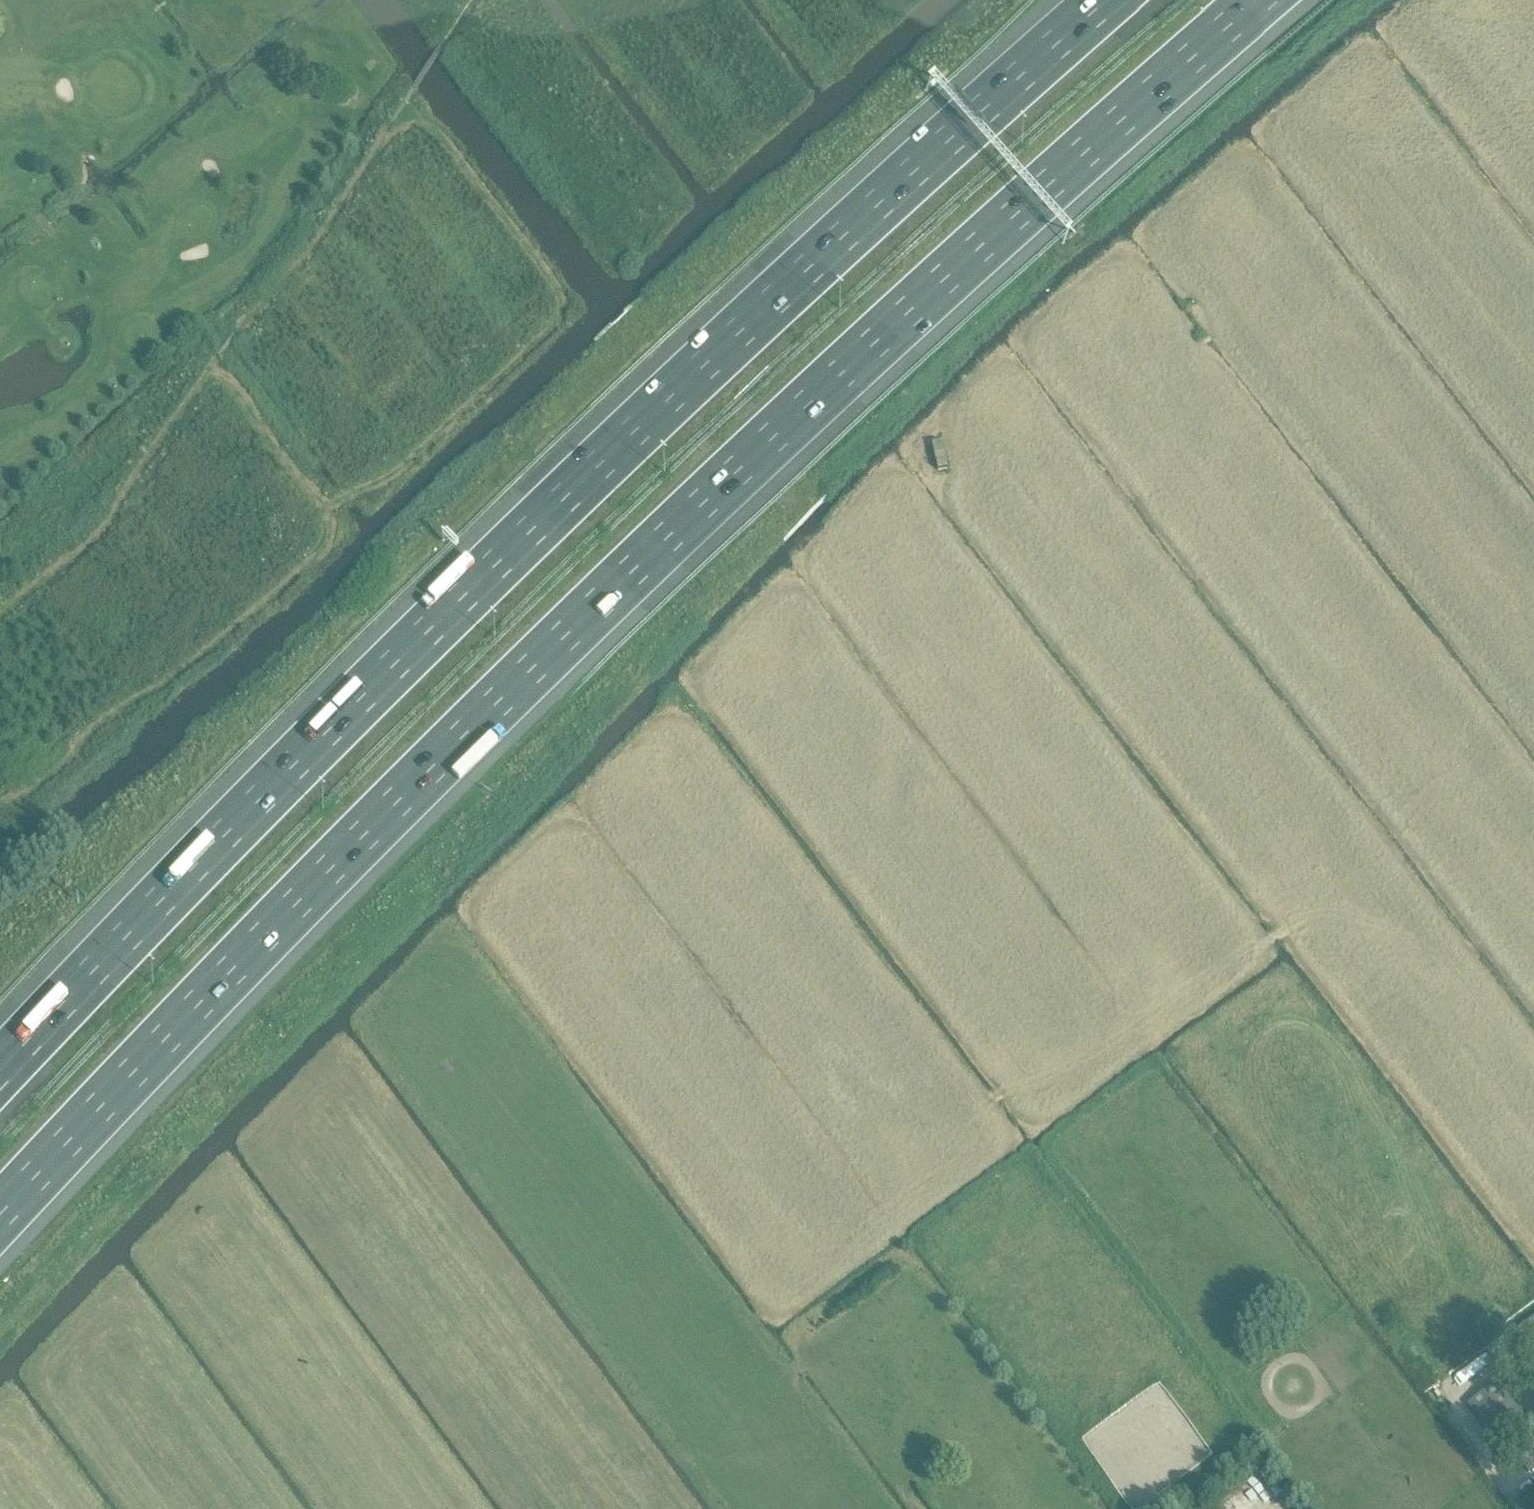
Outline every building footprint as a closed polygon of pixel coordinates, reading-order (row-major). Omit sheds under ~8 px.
[(1497,1382),(1468,1404),(1494,1440),(1524,1418),(1497,1382)]
